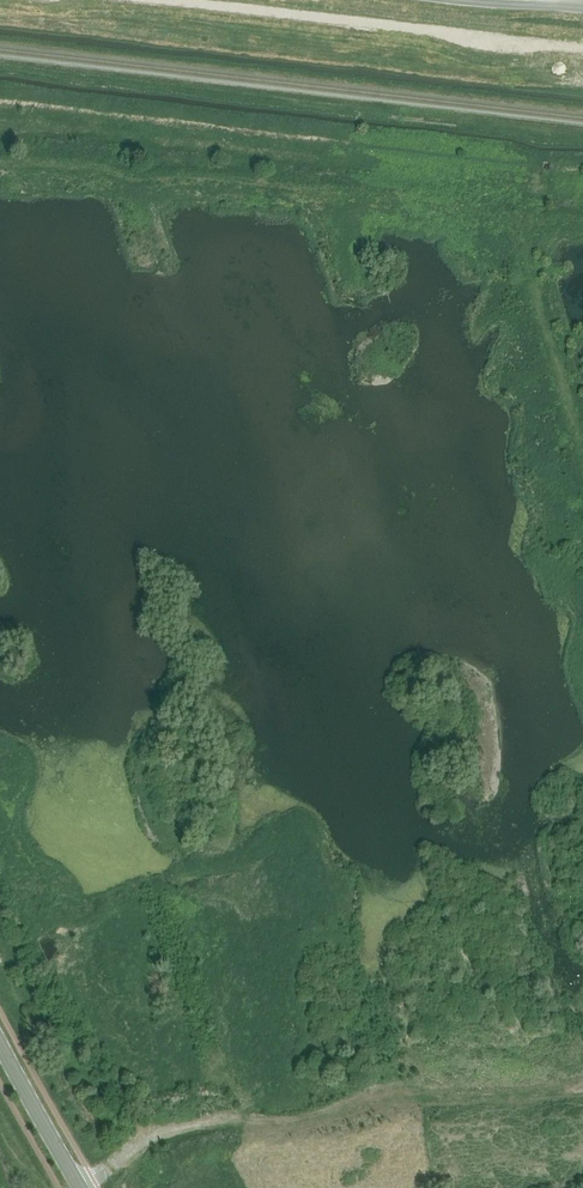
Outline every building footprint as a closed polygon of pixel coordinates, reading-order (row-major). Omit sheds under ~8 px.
[(488,761),(495,772),(510,762),(504,752),(488,761)] [(531,832),(525,833),(530,852),(536,851),(531,832)] [(181,983),(195,979),(193,973),(179,978),(181,983)] [(223,1098),(229,1096),(222,1064),(215,1066),(223,1098)] [(430,1113),(420,1137),(427,1141),(438,1116),(430,1113)]
